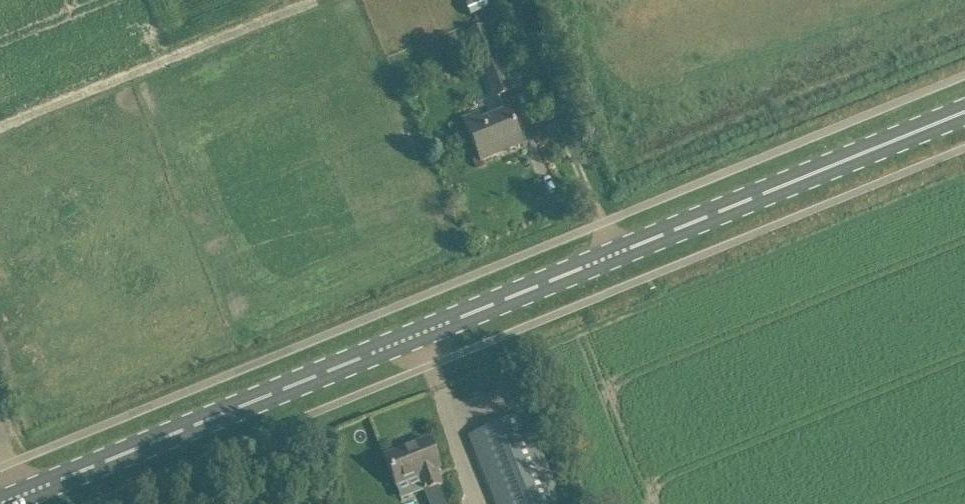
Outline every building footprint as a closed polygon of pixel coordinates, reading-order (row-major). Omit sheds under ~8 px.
[(474,26),(492,19),(484,0),(476,0),(465,5),(474,26)] [(510,93),(491,49),(482,26),(467,32),(496,99),(510,93)] [(508,32),(515,49),(524,45),(517,28),(508,32)] [(521,145),(513,127),(508,114),(483,124),(480,118),(465,124),(480,162),(496,155),(494,151),(518,141),(520,145),(517,145),(518,146),(521,145)] [(527,414),(471,436),(497,503),(562,503),(527,414)] [(438,468),(435,459),(427,441),(384,458),(395,486),(419,476),(425,491),(442,485),(436,469),(438,468)]
